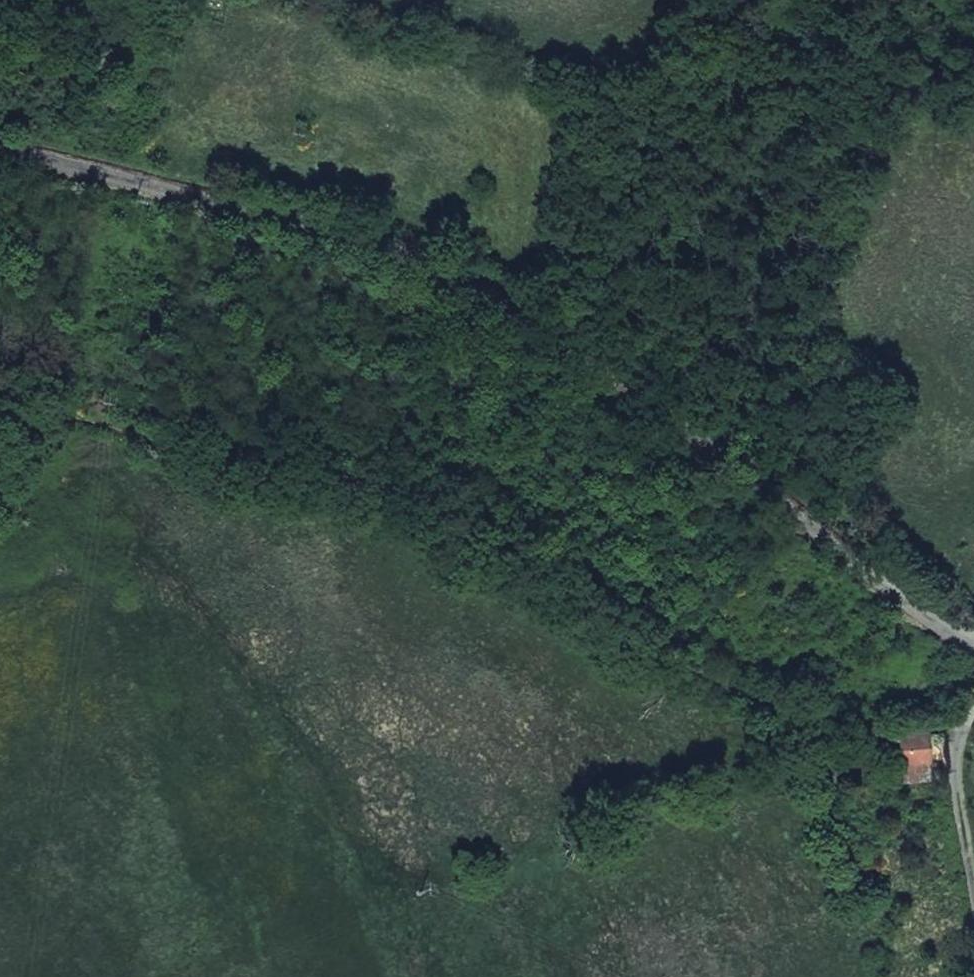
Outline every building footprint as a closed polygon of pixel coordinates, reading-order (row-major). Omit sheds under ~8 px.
[(927,779),(925,735),(897,737),(899,781),(927,779)] [(838,753),(841,762),(851,759),(847,750),(838,753)]
